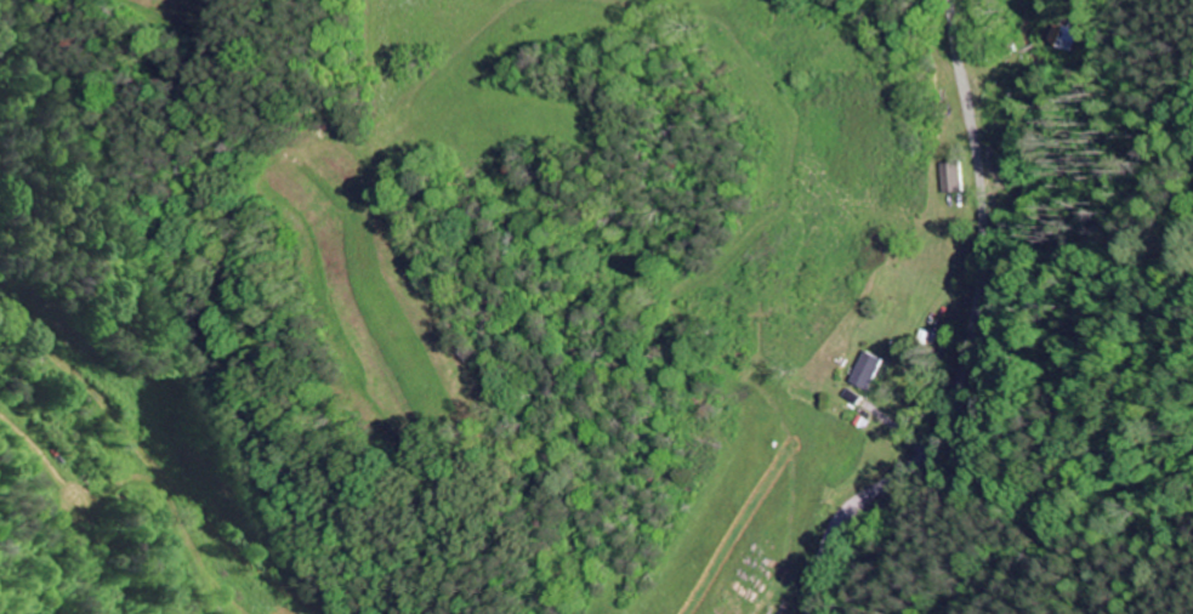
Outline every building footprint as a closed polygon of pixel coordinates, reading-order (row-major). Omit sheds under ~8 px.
[(938,164),(939,194),(960,193),(959,163),(938,164)] [(867,392),(880,360),(859,351),(846,384),(867,392)]
